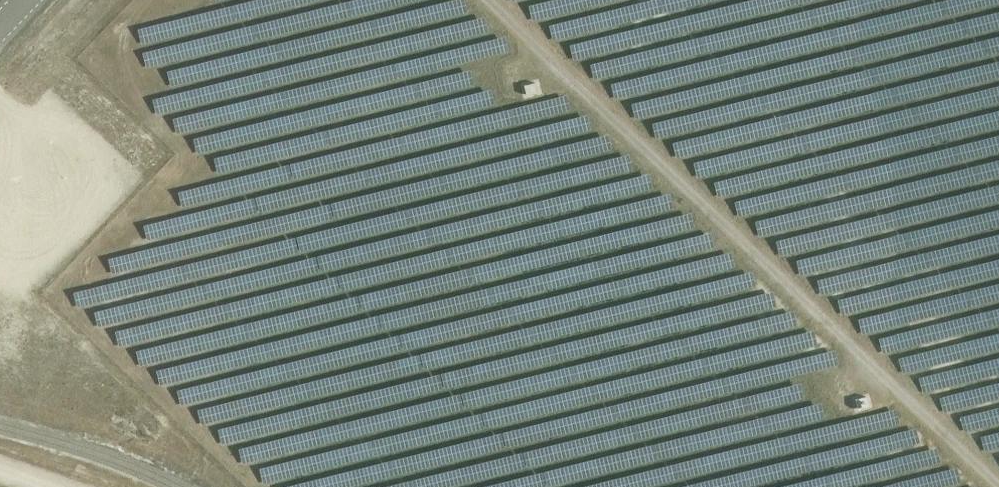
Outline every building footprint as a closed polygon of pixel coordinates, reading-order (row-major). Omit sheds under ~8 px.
[(758,193),(747,206),(763,219),(773,206),(758,193)]
